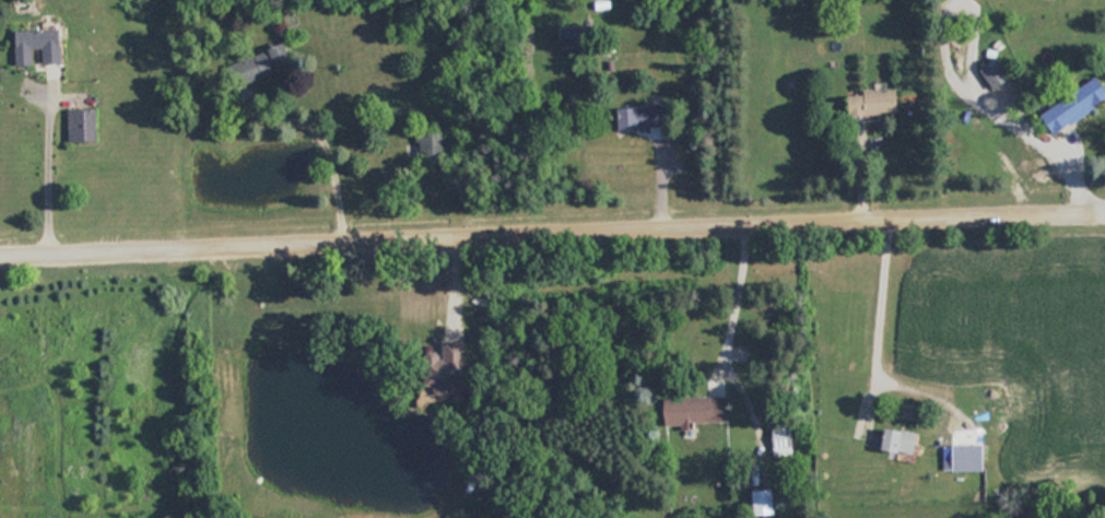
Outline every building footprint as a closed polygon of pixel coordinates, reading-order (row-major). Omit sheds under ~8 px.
[(589,24),(560,26),(562,47),(591,44),(589,24)] [(63,30),(16,31),(16,66),(36,64),(36,49),(45,49),(45,63),(64,63),(63,30)] [(242,89),(296,63),(286,42),(232,67),(242,89)] [(996,90),(1012,79),(998,58),(981,69),(996,90)] [(1104,104),(1104,83),(1102,76),(1041,109),(1053,132),(1104,104)] [(894,92),(851,92),(851,115),(894,115),(894,92)] [(622,129),(672,126),(671,104),(620,107),(622,129)] [(99,109),(69,109),(69,142),(99,142),(99,109)] [(440,131),(418,131),(418,162),(440,162),(440,131)] [(434,386),(467,386),(466,341),(444,341),(445,355),(434,355),(434,386)] [(731,423),(731,396),(666,397),(666,424),(731,423)] [(920,432),(887,428),(885,451),(918,455),(920,432)] [(753,491),(755,516),(776,514),(774,487),(753,491)]
